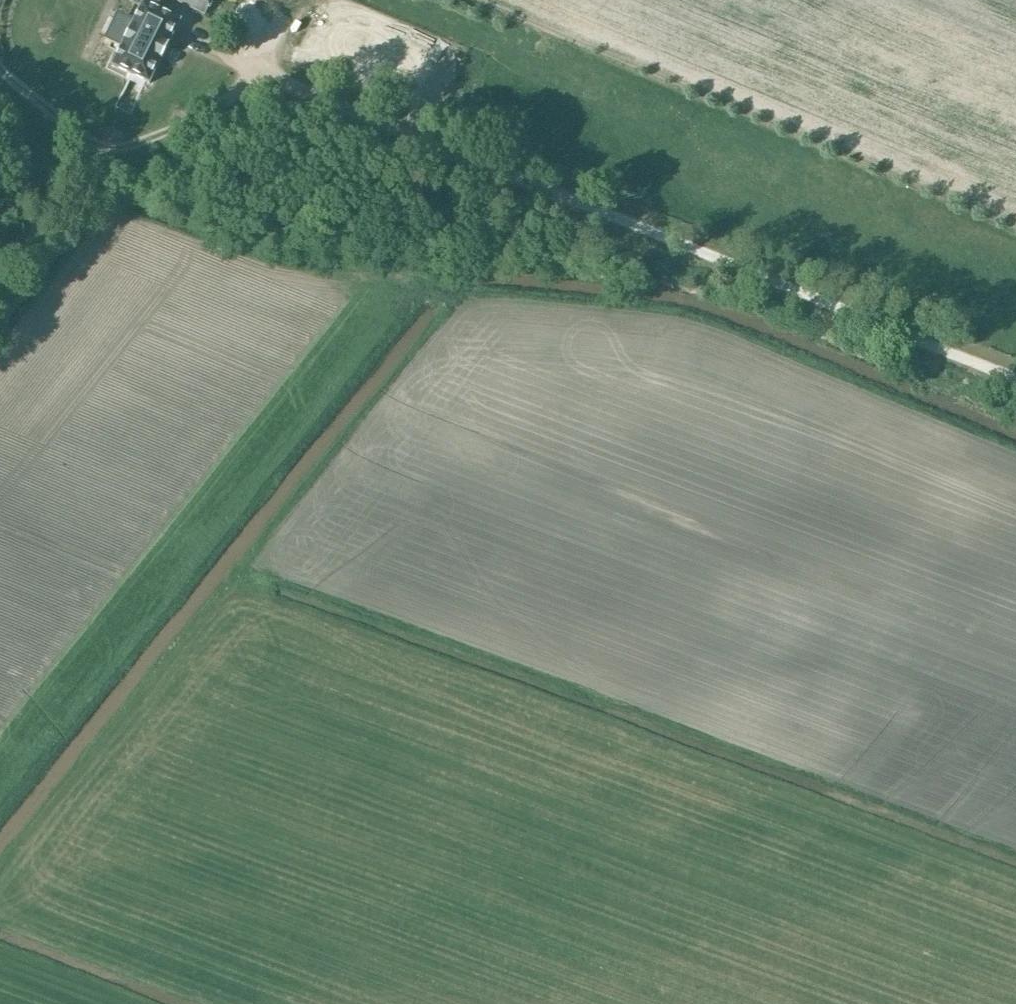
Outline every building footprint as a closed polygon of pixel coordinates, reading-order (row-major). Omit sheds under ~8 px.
[(206,15),(214,0),(175,0),(206,15)] [(179,22),(144,5),(115,66),(149,83),(159,63),(147,57),(155,40),(167,46),(179,22)]
